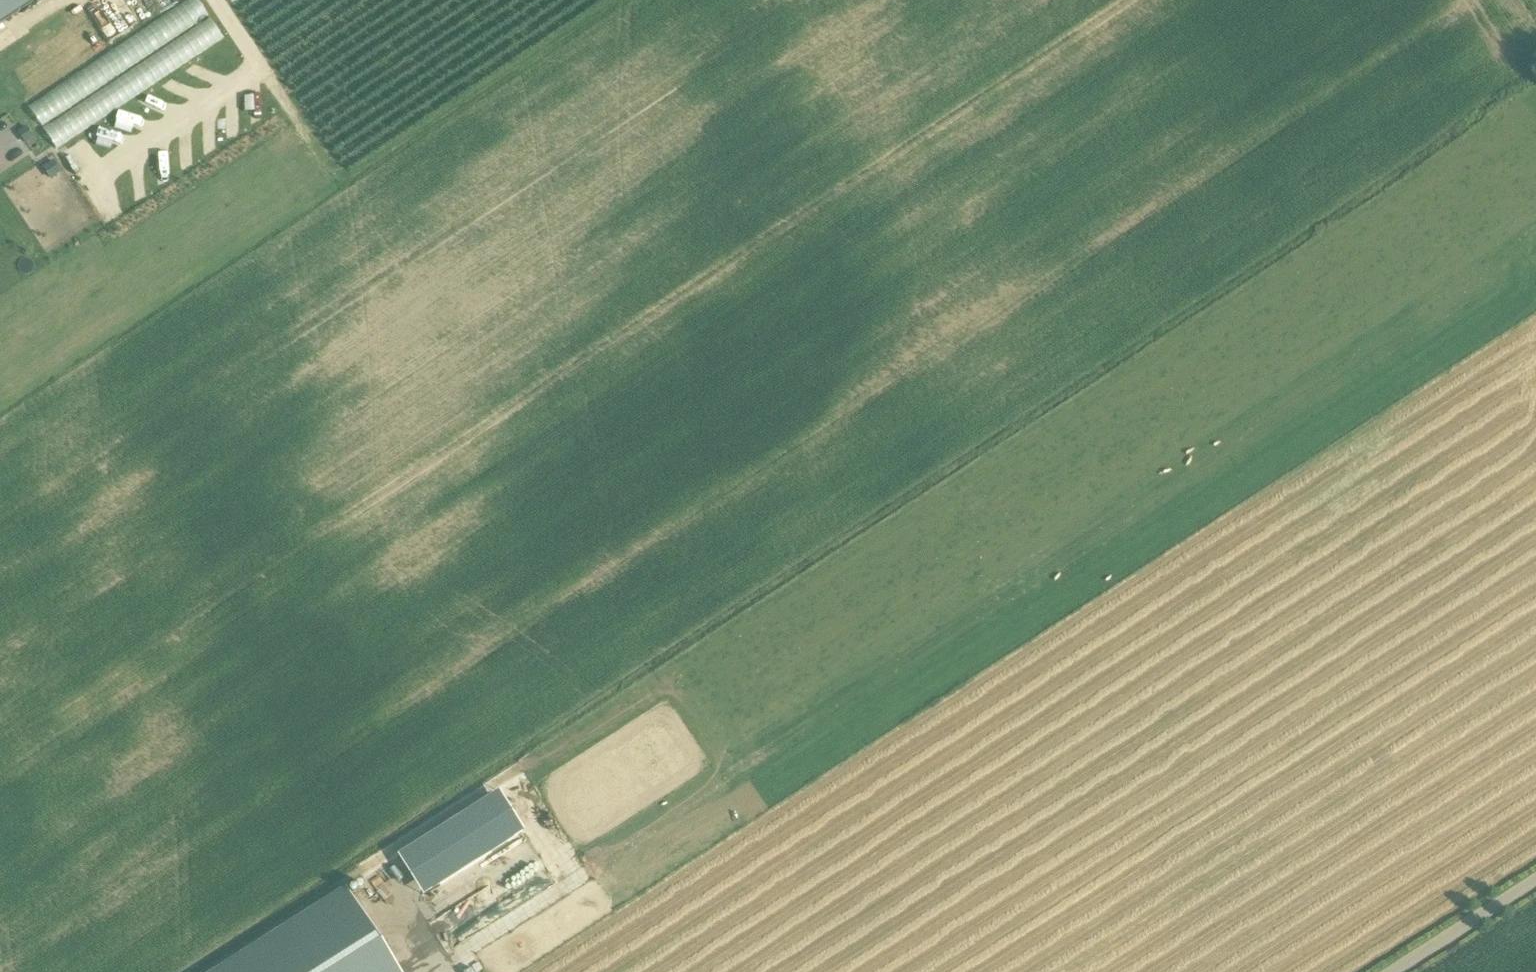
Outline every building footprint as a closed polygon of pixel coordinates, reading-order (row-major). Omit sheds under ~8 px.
[(39,0),(0,0),(0,26),(39,0)] [(57,146),(143,94),(143,33),(30,102),(57,146)] [(26,127),(18,133),(25,144),(34,139),(26,127)] [(54,162),(44,168),(51,179),(61,172),(54,162)] [(345,889),(214,971),(398,971),(345,889)]
